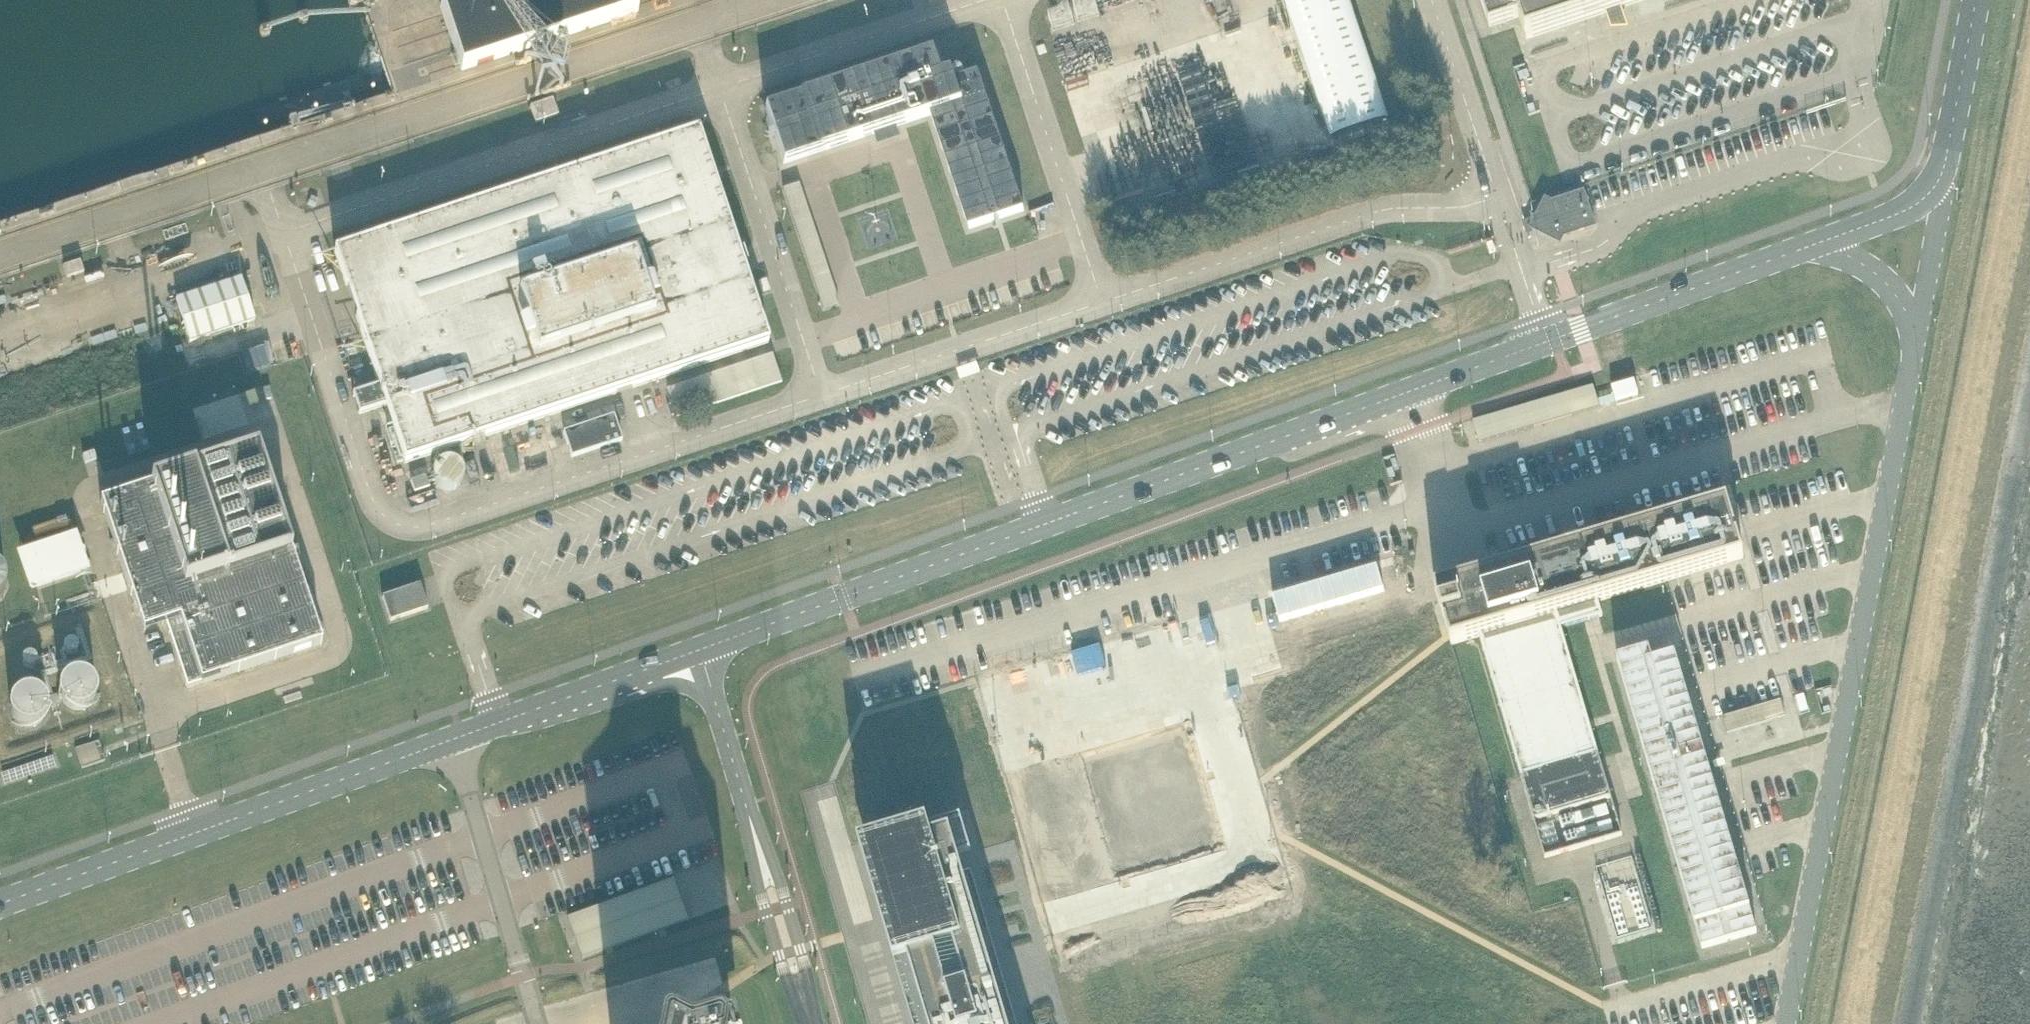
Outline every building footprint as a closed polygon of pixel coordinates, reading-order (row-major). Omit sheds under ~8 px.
[(636,0),(466,0),(443,8),(445,14),(445,15),(457,50),(461,63),(461,64),(463,70),(478,65),(491,61),(495,60),(496,61),(642,13),(639,5),(639,4),(637,0),(636,0)] [(1333,139),(1390,120),(1350,0),(1287,0),(1333,139)] [(1491,27),(1521,17),(1528,39),(1608,13),(1609,12),(1610,14),(1612,15),(1614,15),(1615,15),(1615,14),(1617,13),(1617,11),(1617,10),(1623,8),(1646,0),(1482,0),(1491,27)] [(1610,14),(1609,12),(1608,13),(1613,29),(1630,28),(1623,8),(1617,10),(1617,11),(1617,13),(1615,14),(1615,15),(1614,15),(1612,15),(1610,14)] [(938,52),(766,109),(784,164),(933,115),(971,229),(1026,211),(980,73),(958,80),(955,71),(945,74),(938,52)] [(554,99),(553,99),(544,102),(536,105),(531,107),(537,123),(559,115),(554,99)] [(380,388),(392,423),(406,464),(475,441),(617,394),(769,343),(744,266),(739,253),(699,132),(335,252),(380,388)] [(1596,223),(1593,213),(1587,195),(1585,196),(1553,207),(1548,204),(1537,227),(1560,239),(1562,234),(1596,223)] [(1533,227),(1526,229),(1526,230),(1528,237),(1535,234),(1533,228),(1533,227)] [(1494,244),(1488,246),(1492,254),(1497,252),(1494,244)] [(64,267),(67,275),(68,278),(85,272),(81,261),(64,267)] [(256,321),(252,308),(242,279),(177,300),(191,342),(256,321)] [(167,350),(162,334),(139,341),(145,358),(167,350)] [(265,348),(245,354),(251,373),(271,367),(265,348)] [(668,389),(673,406),(779,371),(773,354),(668,389)] [(978,364),(959,370),(959,372),(962,381),(982,375),(979,365),(978,364)] [(1595,386),(1475,421),(1481,443),(1601,407),(1595,386)] [(623,441),(615,416),(564,433),(573,458),(623,441)] [(84,455),(87,463),(98,459),(96,451),(84,455)] [(142,489),(102,503),(106,513),(107,517),(108,522),(115,541),(116,545),(117,549),(129,586),(132,594),(135,604),(136,605),(147,601),(164,595),(165,599),(166,602),(160,604),(161,605),(161,606),(177,656),(180,664),(186,684),(188,689),(263,664),(323,644),(319,633),(325,631),(311,587),(304,589),(302,580),(297,565),(294,556),(291,548),(289,542),(296,540),(269,459),(262,462),(258,451),(189,474),(185,475),(181,476),(150,487),(146,488),(142,489)] [(412,482),(415,493),(431,488),(427,477),(412,482)] [(1460,583),(1451,585),(1437,590),(1440,599),(1449,632),(1450,635),(1451,638),(1453,644),(1470,639),(1473,638),(1476,638),(1481,636),(1522,777),(1600,754),(1592,728),(1590,720),(1563,628),(1586,622),(1601,617),(1604,616),(1600,601),(1667,582),(1669,581),(1745,559),(1729,503),(1484,575),(1486,581),(1462,588),(1460,583)] [(86,570),(75,538),(61,543),(22,556),(33,588),(37,587),(86,570)] [(1449,578),(1451,585),(1460,583),(1462,588),(1486,581),(1484,575),(1482,569),(1449,578)] [(429,609),(421,584),(383,597),(391,621),(429,609)] [(75,654),(76,653),(77,652),(78,651),(78,650),(79,648),(78,647),(78,645),(77,644),(76,643),(74,642),(73,642),(71,642),(70,642),(68,643),(67,644),(66,645),(66,646),(65,648),(65,649),(66,651),(66,652),(67,653),(68,654),(70,655),(71,655),(72,655),(74,655),(75,654)] [(1619,660),(1704,949),(1758,933),(1677,656),(1655,663),(1651,651),(1619,660)] [(34,667),(35,666),(36,665),(36,664),(37,662),(37,661),(37,660),(36,658),(35,657),(34,656),(33,655),(31,655),(30,655),(28,655),(27,656),(26,657),(25,658),(24,659),(24,661),(24,662),(24,664),(24,665),(25,666),(27,667),(28,668),(29,668),(31,668),(32,668),(34,667)] [(88,708),(91,705),(94,702),(96,699),(97,695),(97,691),(96,687),(95,683),(92,679),(89,677),(85,675),(81,674),(77,674),(73,675),(69,676),(66,679),(64,682),(62,686),(61,690),(61,694),(61,698),(63,701),(65,705),(69,707),(72,709),(76,710),(80,710),(84,710),(88,708)] [(39,724),(42,722),(45,719),(47,715),(48,711),(48,707),(47,703),(46,699),(43,696),(40,693),(36,691),(32,690),(28,690),(24,691),(20,693),(17,695),(15,698),(13,702),(12,706),(12,710),(12,714),(14,718),(17,721),(20,724),(23,726),(27,727),(31,727),(35,726),(39,724)] [(1806,696),(1797,698),(1802,715),(1810,712),(1806,696)] [(1724,718),(1728,734),(1787,717),(1782,701),(1724,718)] [(1205,729),(1031,781),(1064,894),(1239,842),(1205,729)] [(76,750),(83,769),(99,764),(107,761),(104,754),(103,752),(102,749),(100,742),(76,750)] [(1600,754),(1522,777),(1535,820),(1613,798),(1601,758),(1600,754)] [(1720,762),(1715,763),(1717,770),(1722,769),(1727,767),(1725,760),(1720,762)] [(1555,824),(1540,827),(1546,849),(1560,845),(1555,824)] [(869,855),(901,965),(910,962),(920,994),(925,993),(930,1009),(925,1011),(929,1023),(1018,1023),(1006,982),(996,984),(993,972),(1002,970),(992,936),(983,905),(979,893),(977,885),(975,878),(974,876),(965,878),(960,862),(965,861),(965,860),(956,830),(869,855)] [(569,916),(584,958),(610,949),(662,929),(690,919),(675,878),(569,916)]
